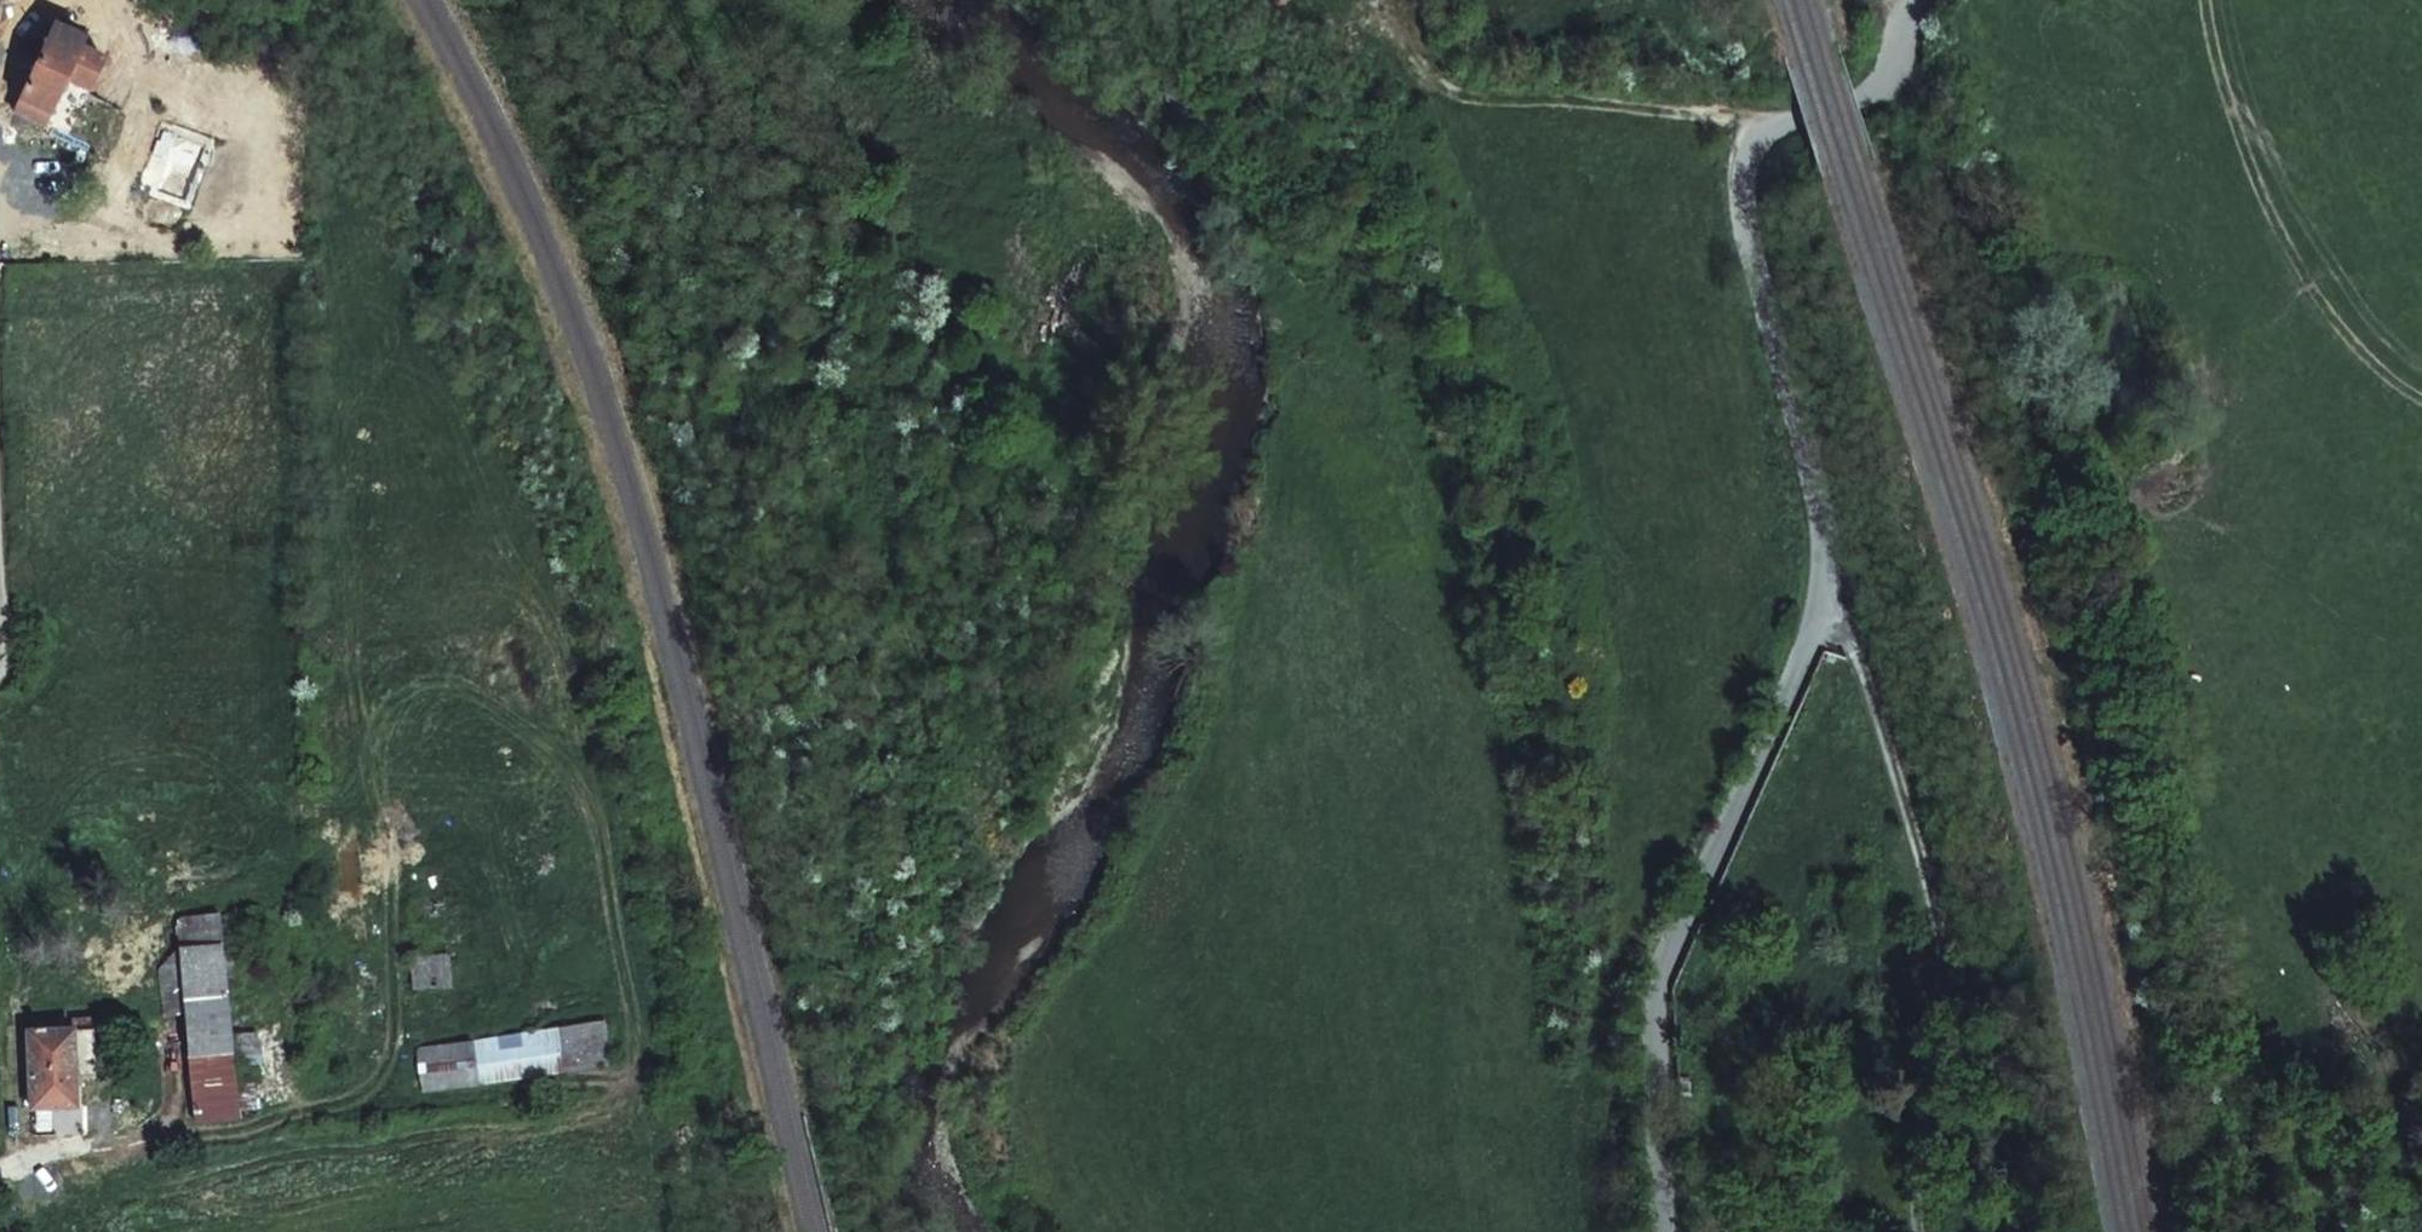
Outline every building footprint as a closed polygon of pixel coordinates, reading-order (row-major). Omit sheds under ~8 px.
[(18,97),(15,108),(45,118),(59,71),(88,80),(97,50),(71,41),(75,29),(44,19),(18,97)] [(441,929),(438,898),(403,902),(405,931),(441,929)] [(182,922),(184,950),(186,991),(196,1117),(196,1121),(236,1121),(236,1117),(236,1111),(254,1110),(252,1085),(260,1083),(256,1034),(231,1035),(228,994),(244,992),(242,945),(223,946),(221,919),(182,922)] [(164,993),(186,991),(184,950),(162,969),(164,993)] [(444,983),(442,956),(406,957),(408,985),(444,983)] [(418,1087),(607,1063),(601,1020),(412,1045),(418,1087)] [(34,1110),(75,1109),(76,1091),(84,1091),(97,1090),(95,1028),(30,1031),(34,1110)] [(84,1091),(76,1091),(75,1109),(84,1108),(84,1091)]
